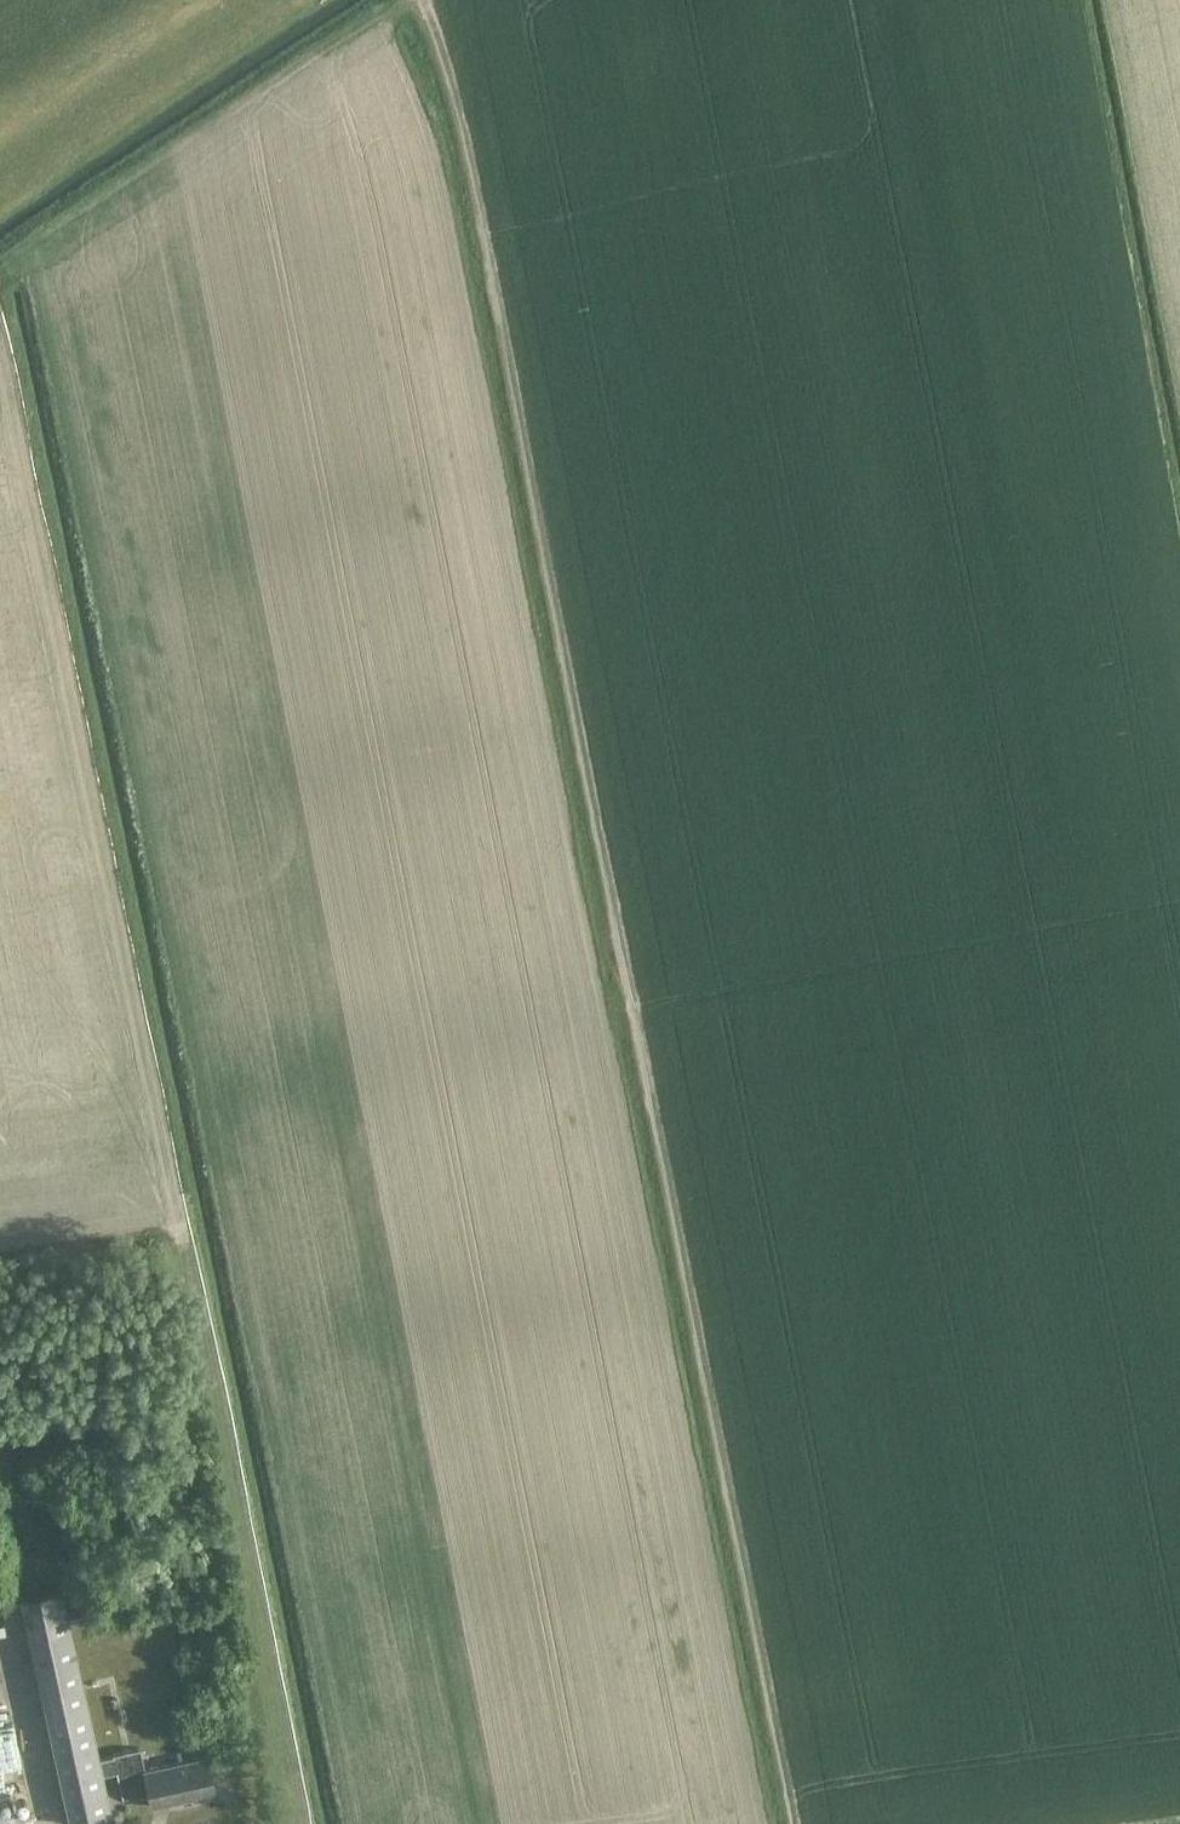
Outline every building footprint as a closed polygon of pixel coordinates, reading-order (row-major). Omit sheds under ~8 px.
[(98,1757),(61,1587),(21,1596),(70,1822),(111,1813),(102,1773),(116,1770),(122,1796),(149,1790),(152,1805),(181,1798),(181,1795),(214,1787),(207,1754),(145,1768),(140,1746),(112,1752),(112,1754),(98,1757)]
